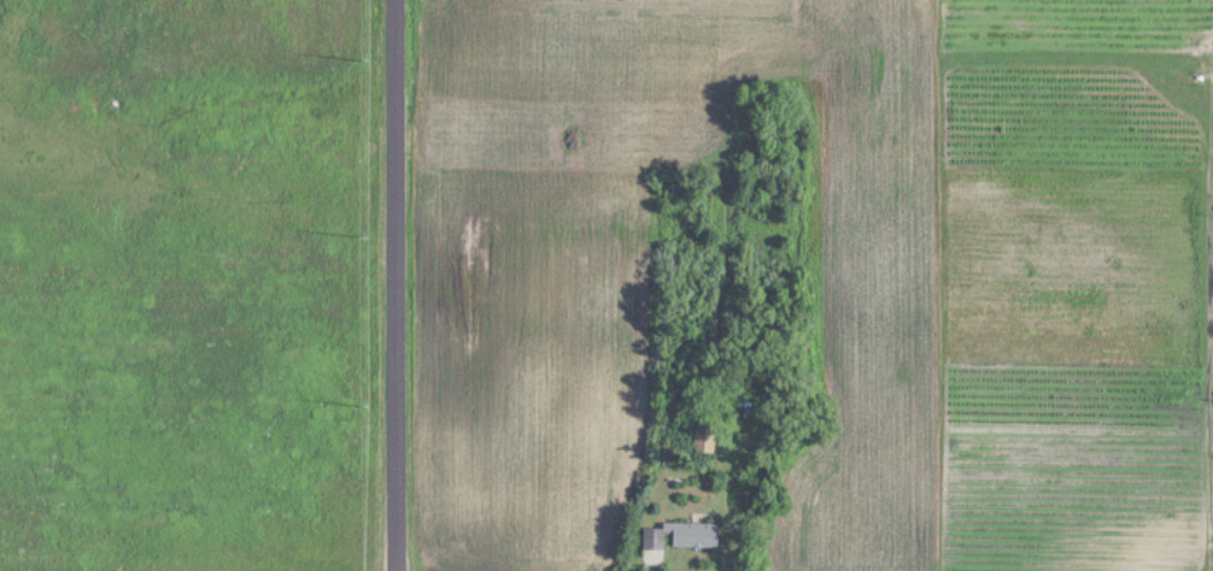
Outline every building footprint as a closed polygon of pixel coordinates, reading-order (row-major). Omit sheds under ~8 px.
[(718,523),(643,523),(643,548),(718,548),(718,523)]
